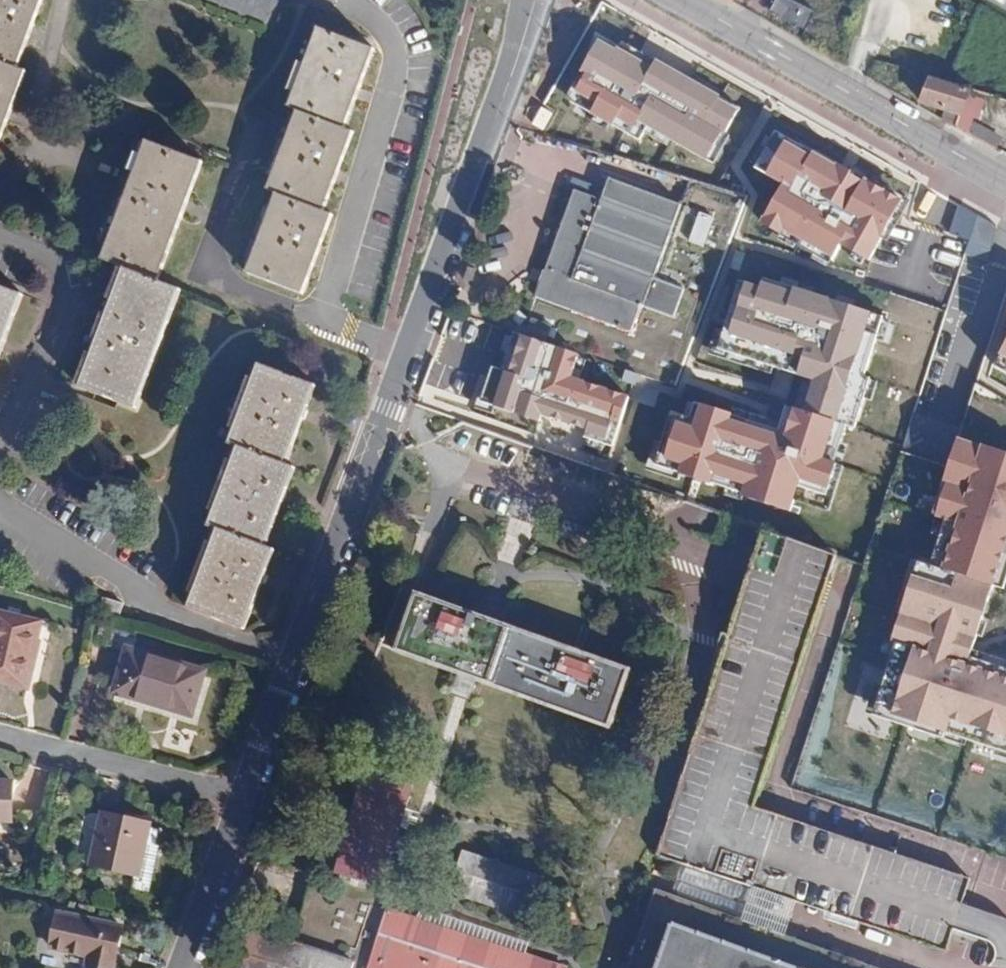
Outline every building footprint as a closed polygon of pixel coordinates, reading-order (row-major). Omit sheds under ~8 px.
[(42,0),(0,0),(0,136),(25,71),(16,68),(42,0)] [(276,0),(198,0),(275,29),(285,4),(276,0)] [(321,212),(352,133),(343,129),(373,49),(318,28),(287,107),(296,111),(266,190),(275,194),(245,272),(300,293),(330,216),(321,212)] [(717,157),(749,100),(608,31),(569,101),(639,143),(651,125),(717,157)] [(920,103),(944,111),(960,116),(966,99),(982,104),(996,107),(1000,97),(931,76),(920,103)] [(944,111),(941,120),(954,128),(955,125),(967,131),(972,117),(977,119),(982,104),(966,99),(960,116),(944,111)] [(901,202),(775,131),(754,167),(782,182),(760,223),(832,263),(844,243),(869,258),(901,202)] [(146,140),(100,260),(124,269),(156,281),(201,162),(146,140)] [(683,206),(613,182),(607,201),(573,189),(535,298),(637,333),(645,311),(676,322),(688,287),(658,277),(683,206)] [(690,242),(706,247),(716,217),(701,211),(690,242)] [(134,408),(179,290),(156,281),(124,269),(79,387),(134,408)] [(788,439),(702,412),(697,425),(670,416),(654,464),(744,492),(741,504),(798,523),(803,508),(831,517),(851,455),(841,452),(850,424),(857,426),(872,381),(866,377),(885,318),(749,275),(727,345),(826,377),(813,417),(796,411),(788,439)] [(22,296),(0,287),(0,352),(22,296)] [(432,408),(463,419),(494,333),(463,322),(432,408)] [(615,442),(622,423),(530,391),(546,346),(523,338),(512,369),(505,369),(492,407),(541,425),(544,416),(615,442)] [(995,364),(1005,370),(1005,346),(995,364)] [(627,420),(635,395),(574,374),(580,358),(560,352),(546,393),(627,420)] [(264,546),(293,468),(284,465),(314,386),(258,365),(229,444),(237,447),(208,526),(217,530),(187,609),(243,630),(272,550),(264,546)] [(957,434),(927,522),(944,528),(934,558),(914,558),(886,642),(908,649),(886,713),(1005,753),(1005,655),(984,648),(1005,581),(1005,450),(957,434)] [(969,876),(845,831),(825,891),(763,877),(785,810),(760,801),(845,560),(770,533),(660,846),(689,857),(799,896),(943,949),(969,876)] [(394,652),(456,674),(474,681),(610,729),(631,670),(416,592),(394,652)] [(98,614),(117,620),(121,604),(102,599),(98,614)] [(25,688),(41,622),(0,612),(0,682),(25,688)] [(330,640),(326,649),(334,652),(337,642),(330,640)] [(190,715),(203,671),(126,649),(113,693),(190,715)] [(474,681),(456,674),(450,692),(467,698),(474,681)] [(413,778),(366,765),(334,873),(381,887),(413,778)] [(12,782),(0,781),(0,821),(11,821),(12,782)] [(825,891),(845,831),(785,810),(763,877),(825,891)] [(137,877),(148,828),(149,824),(101,813),(89,866),(134,876),(137,877)] [(158,831),(148,828),(137,877),(134,876),(130,890),(148,894),(159,847),(154,846),(158,831)] [(539,875),(462,849),(448,892),(524,917),(539,875)] [(785,936),(799,896),(689,857),(679,886),(687,889),(683,898),(785,936)] [(687,889),(679,886),(659,879),(656,888),(683,898),(687,889)] [(785,936),(683,898),(656,888),(627,967),(873,967),(785,936)] [(1005,943),(1005,919),(962,905),(956,923),(972,928),(977,915),(999,922),(994,940),(1005,943)] [(420,910),(416,920),(523,956),(527,945),(420,910)] [(523,956),(416,920),(387,911),(368,967),(561,967),(523,956)] [(122,926),(57,912),(50,949),(88,956),(85,967),(113,967),(122,926)] [(247,926),(233,967),(350,967),(353,961),(247,926)]
